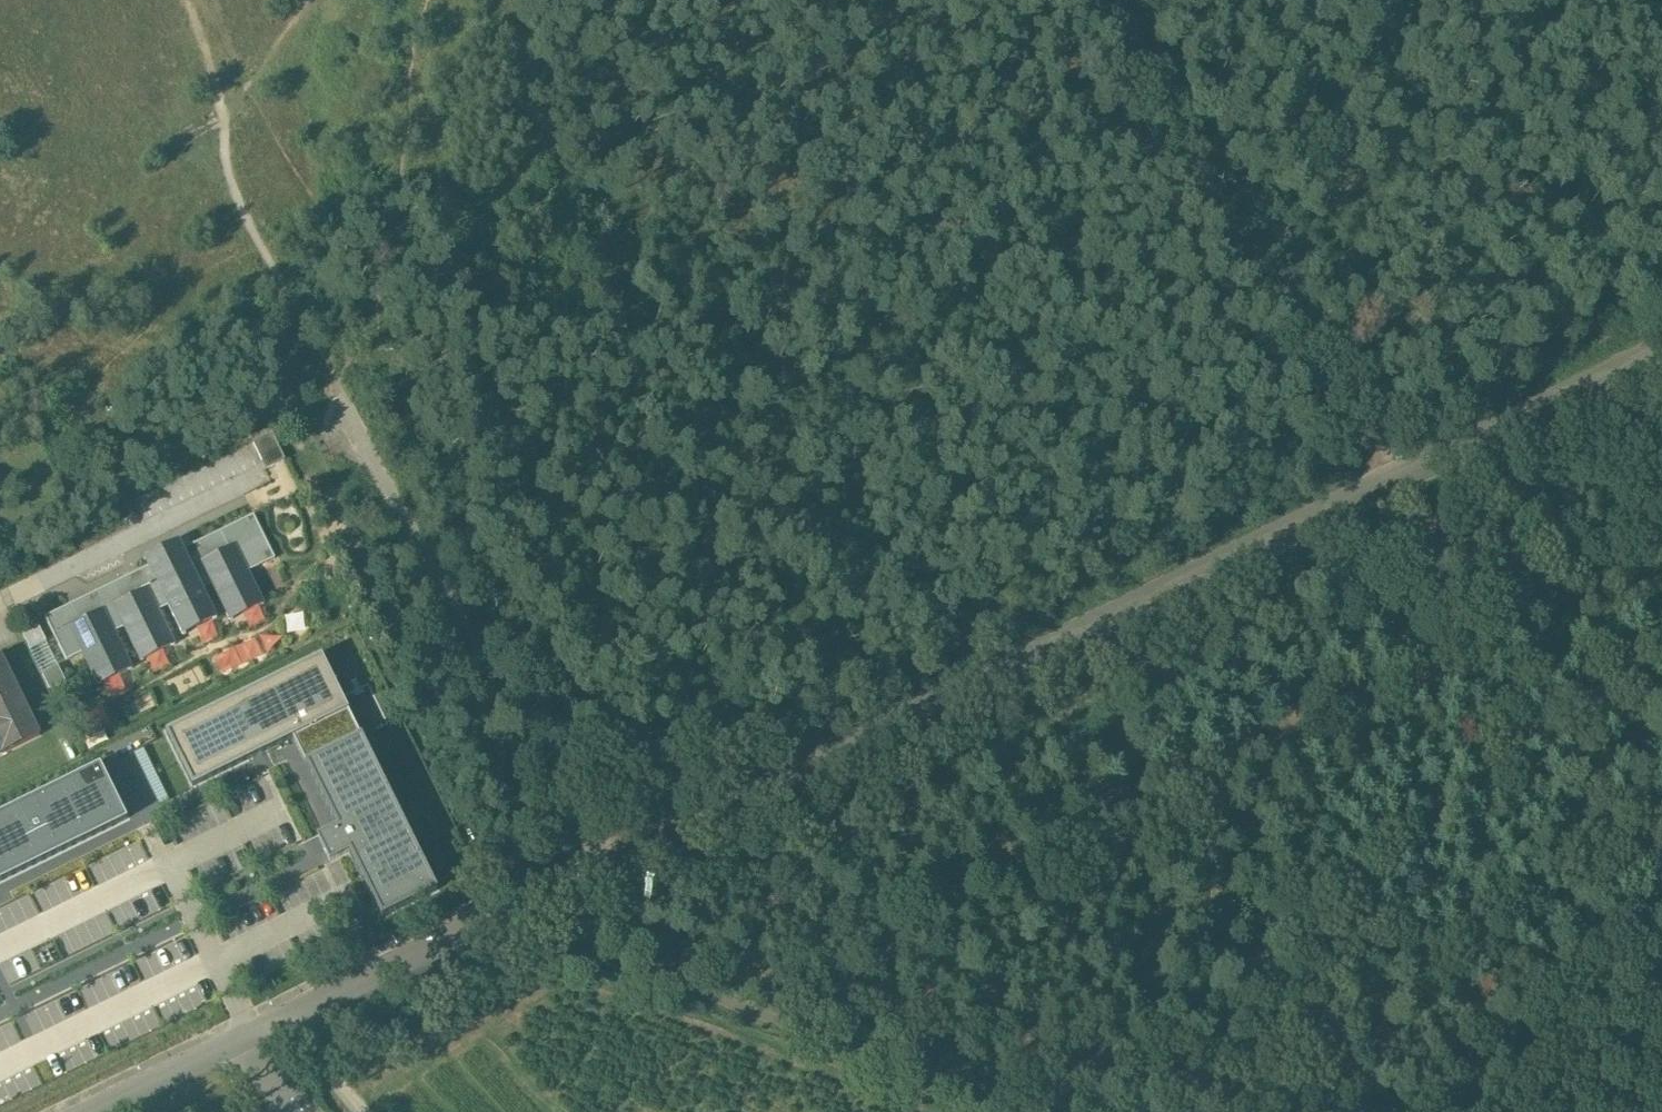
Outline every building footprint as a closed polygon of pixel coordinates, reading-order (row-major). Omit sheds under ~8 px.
[(151,568),(46,619),(66,660),(82,652),(98,685),(131,669),(113,633),(126,627),(143,662),(177,646),(160,611),(169,607),(184,638),(219,621),(204,589),(213,584),(231,622),(269,604),(253,570),(275,559),(254,515),(187,548),(182,539),(145,557),(151,568)] [(24,648),(41,641),(34,623),(17,630),(24,648)] [(256,638),(213,650),(217,667),(260,656),(256,638)] [(348,710),(321,655),(165,732),(193,787),(293,737),(348,710)] [(0,656),(0,751),(1,751),(1,754),(39,735),(38,731),(36,731),(1,659),(2,659),(1,656),(0,656)] [(39,670),(43,686),(55,683),(50,667),(39,670)] [(78,714),(90,734),(114,720),(102,700),(78,714)] [(305,763),(360,735),(348,710),(293,737),(305,763)] [(360,735),(305,763),(337,827),(329,831),(330,832),(318,838),(326,855),(330,862),(349,852),(381,918),(437,891),(360,735)] [(100,764),(0,813),(0,881),(127,819),(100,764)] [(640,894),(624,894),(624,906),(640,906),(640,894)]
